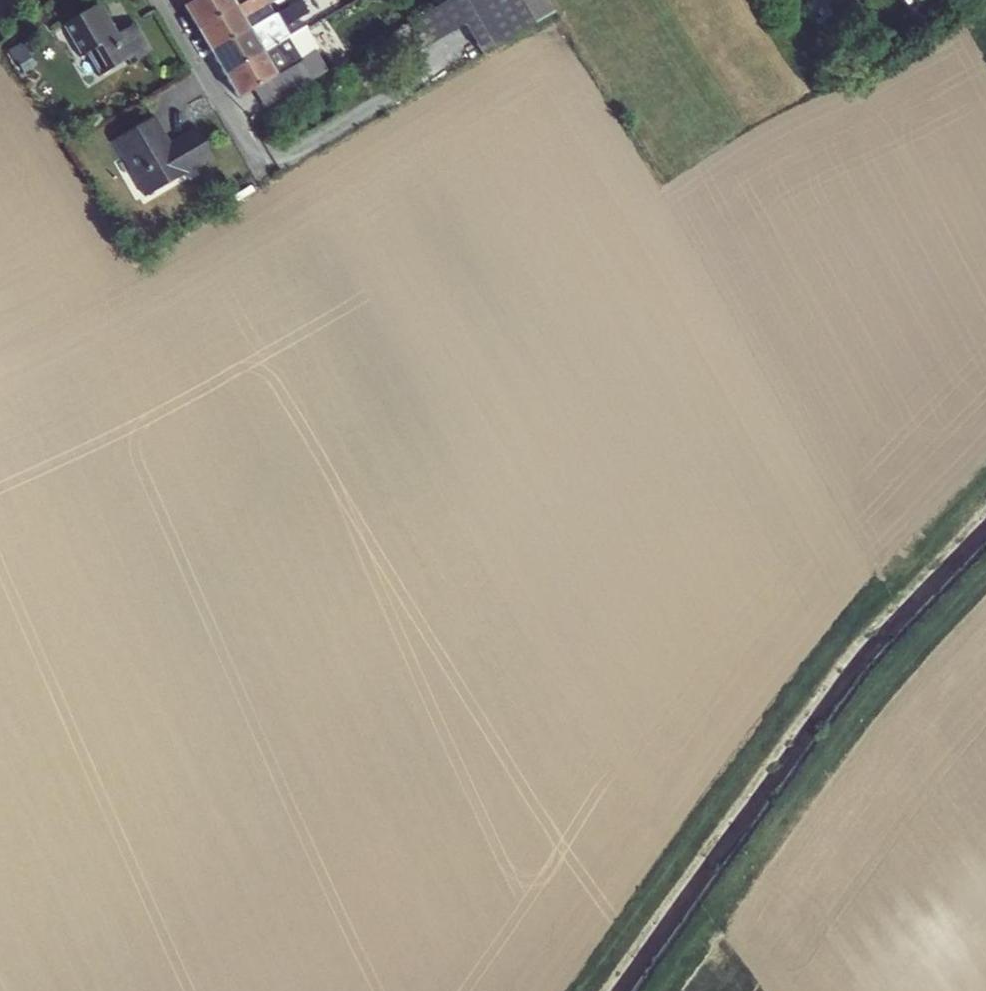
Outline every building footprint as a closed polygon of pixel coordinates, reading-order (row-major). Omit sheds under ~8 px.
[(182,7),(196,32),(248,0),(195,0),(182,7)] [(273,15),(268,6),(278,0),(248,0),(196,32),(209,53),(273,15)] [(209,53),(223,77),(287,39),(282,30),(308,14),(300,0),(273,15),(209,53)] [(521,0),(449,0),(409,24),(424,50),(463,26),(481,56),(535,24),(521,0)] [(535,24),(555,13),(547,0),(521,0),(535,24)] [(98,5),(60,27),(79,59),(84,56),(97,79),(126,62),(129,67),(152,53),(135,24),(116,35),(98,5)] [(300,61),(287,39),(223,77),(237,100),(253,91),(264,109),(327,71),(316,53),(300,61)] [(155,118),(111,142),(144,199),(214,159),(197,128),(169,143),(155,118)]
